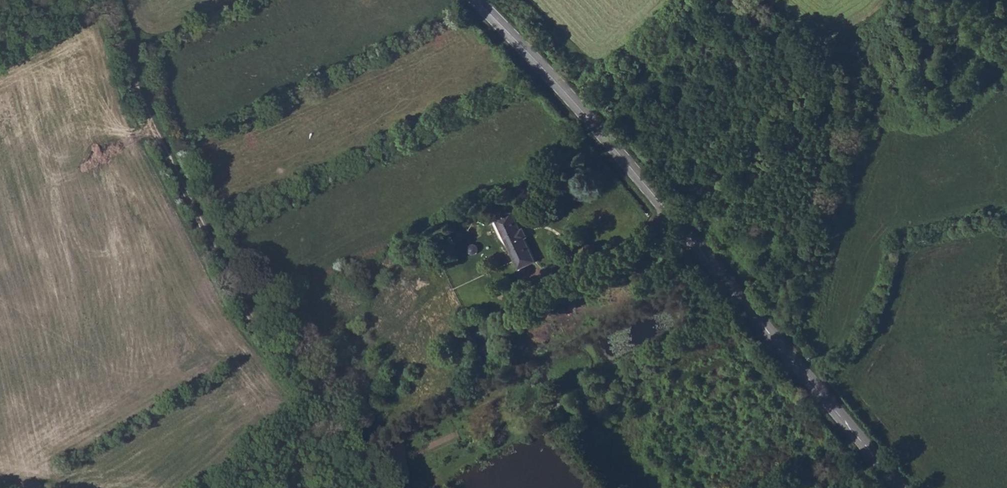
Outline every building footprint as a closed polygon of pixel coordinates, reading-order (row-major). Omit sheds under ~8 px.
[(509,200),(495,210),(527,254),(541,244),(525,222),(529,219),(523,212),(520,214),(509,200)]
